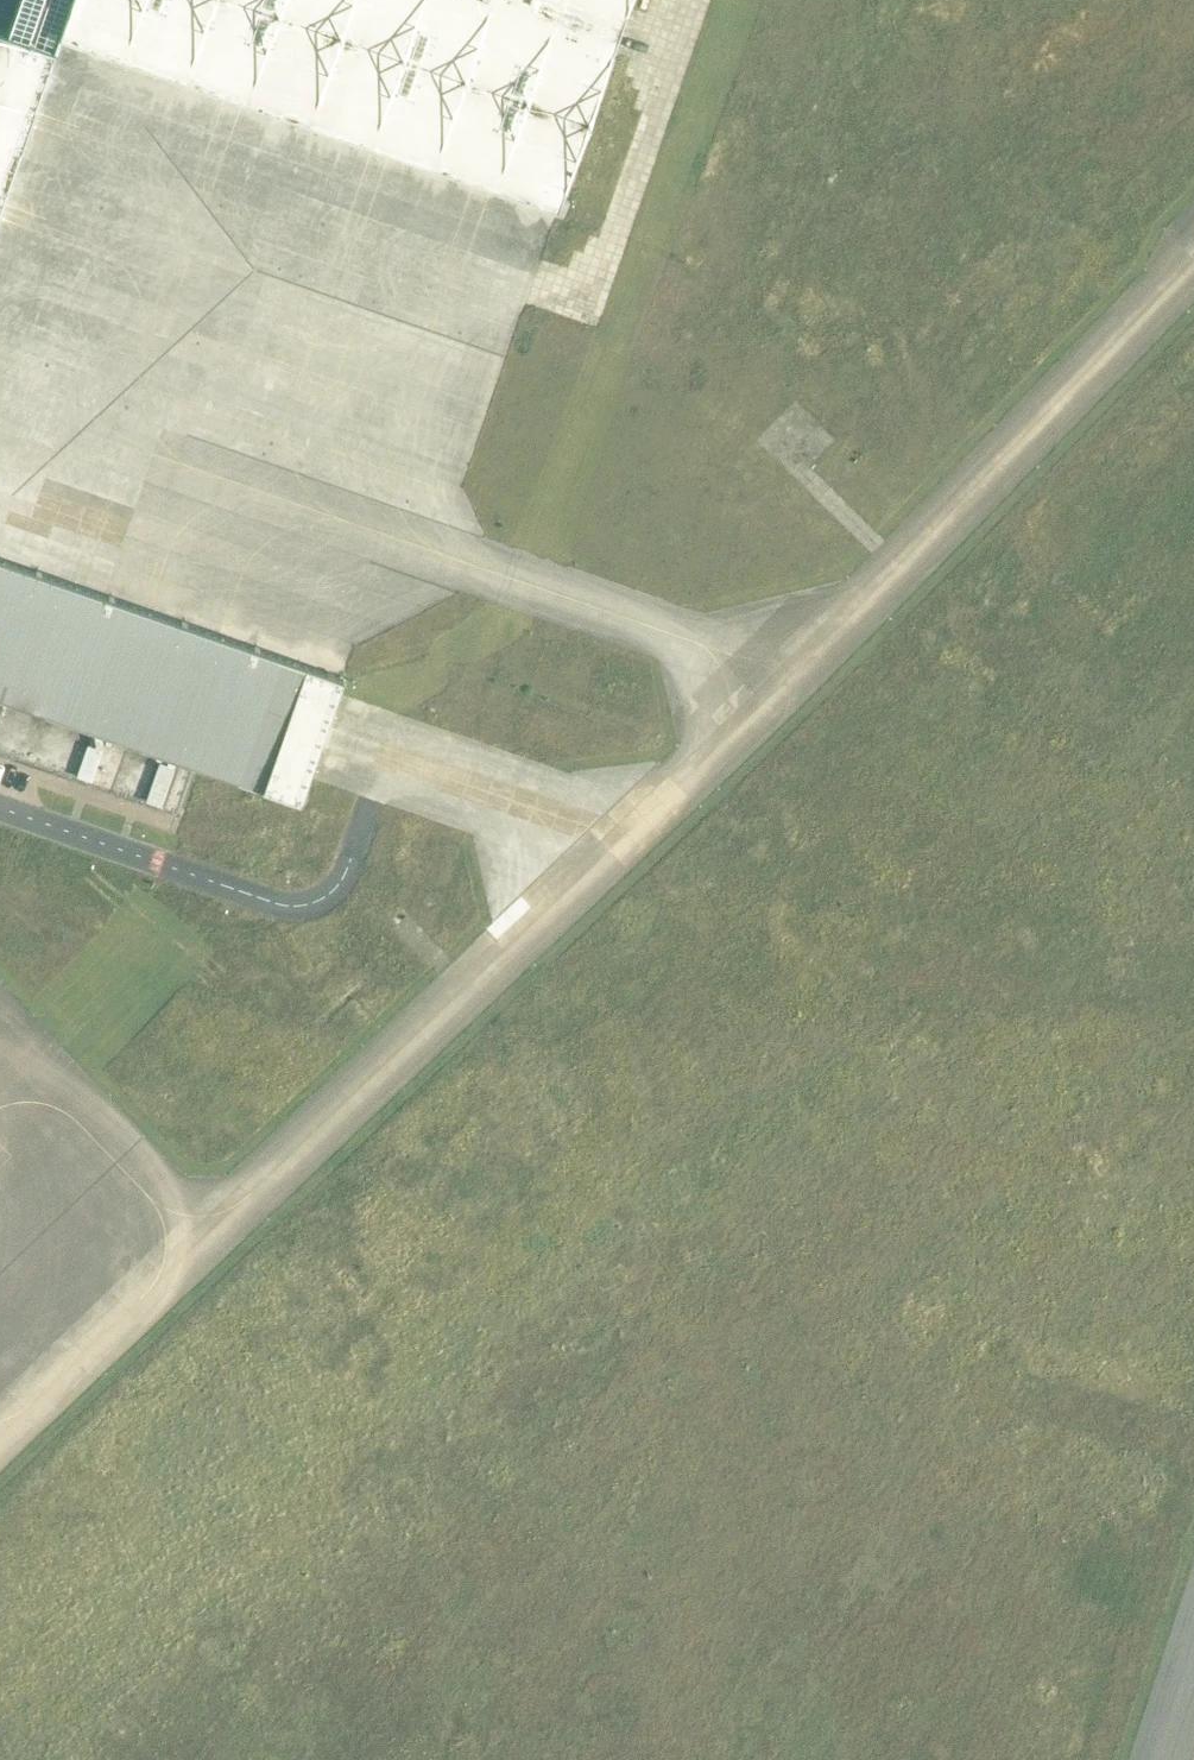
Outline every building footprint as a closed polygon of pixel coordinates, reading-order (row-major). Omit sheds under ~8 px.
[(60,35),(559,206),(615,44),(612,43),(617,29),(620,30),(621,27),(619,26),(623,12),(627,0),(20,0),(9,32),(0,29),(0,210),(60,35)] [(178,814),(196,763),(301,800),(344,676),(0,557),(0,752),(178,814)]
